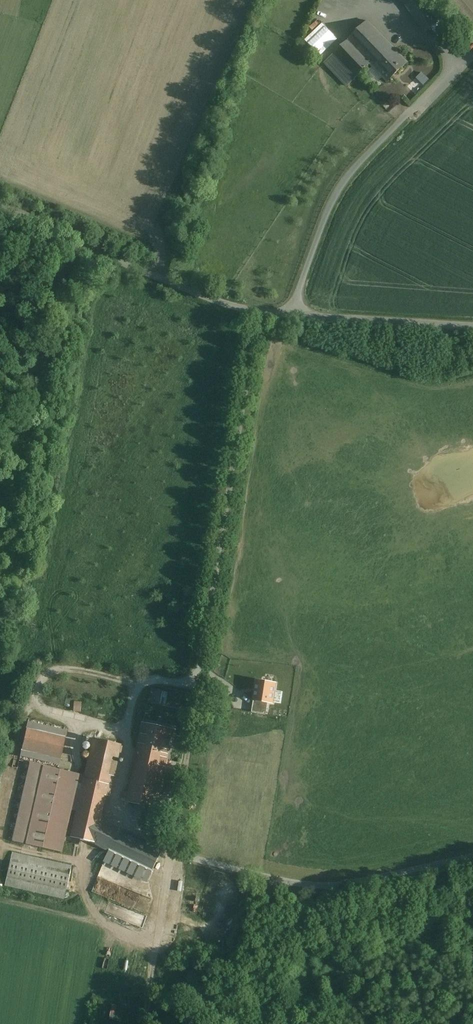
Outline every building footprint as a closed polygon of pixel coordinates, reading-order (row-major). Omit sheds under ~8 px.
[(427,0),(416,0),(407,7),(420,25),(437,13),(427,0)] [(437,13),(420,25),(425,32),(431,28),(442,20),(437,14),(437,13)] [(442,20),(431,28),(440,40),(442,39),(450,32),(442,20)] [(368,21),(347,40),(348,40),(325,63),(347,86),(370,64),(369,63),(390,44),(368,21)] [(321,57),(339,38),(330,30),(313,49),(321,57)] [(407,62),(390,44),(369,63),(370,64),(387,82),(407,62)] [(222,686),(232,689),(234,682),(224,679),(222,686)] [(276,684),(257,681),(254,700),(268,702),(273,703),(276,684)] [(268,702),(254,700),(252,712),(266,714),(268,702)] [(73,709),(81,709),(81,701),(73,701),(73,709)] [(174,729),(143,722),(136,756),(167,762),(174,729)] [(65,736),(26,727),(21,750),(60,759),(65,736)] [(120,744),(93,738),(84,777),(81,790),(105,795),(108,796),(120,744)] [(167,762),(136,756),(126,801),(157,808),(167,762)] [(60,852),(78,773),(31,763),(14,842),(60,852)] [(105,795),(81,790),(71,837),(94,842),(113,851),(122,833),(99,822),(105,795)] [(192,799),(186,803),(189,809),(196,806),(192,799)] [(161,852),(125,834),(122,833),(113,851),(153,871),(161,852)] [(71,865),(11,852),(4,885),(64,899),(71,865)] [(105,1023),(123,1023),(123,1003),(104,1003),(105,1023)]
